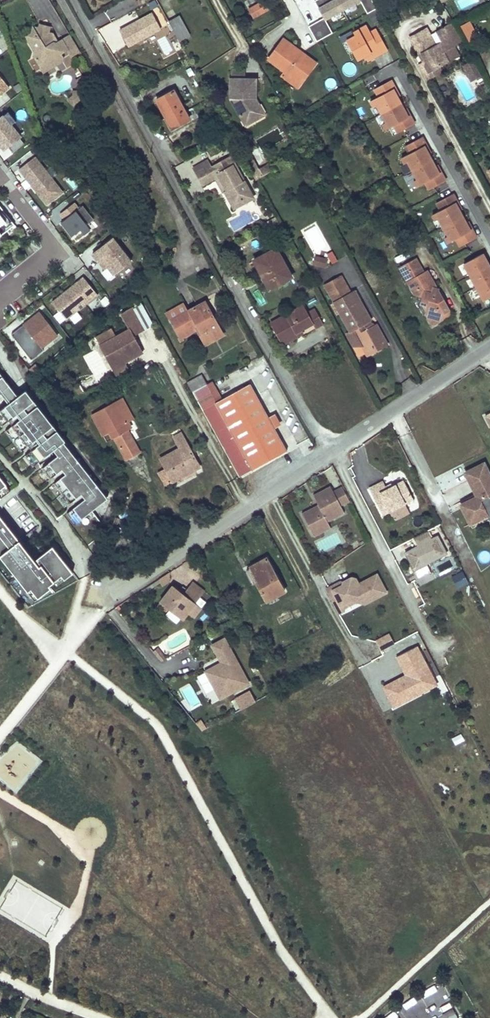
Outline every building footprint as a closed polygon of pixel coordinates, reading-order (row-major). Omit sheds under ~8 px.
[(316,37),(331,30),(326,21),(361,2),(365,9),(374,4),(371,0),(316,0),(314,1),(321,14),(307,21),(316,37)] [(265,1),(249,11),(253,19),(269,9),(265,1)] [(96,30),(110,21),(103,10),(89,19),(96,30)] [(127,46),(162,31),(154,12),(119,27),(127,46)] [(179,16),(167,22),(169,24),(177,40),(189,34),(179,16)] [(445,24),(455,43),(463,38),(454,21),(453,19),(445,24)] [(469,20),(459,25),(468,42),(478,37),(469,20)] [(42,23),(42,25),(53,37),(55,32),(51,31),(52,26),(42,23)] [(428,24),(410,34),(420,52),(425,49),(429,56),(426,63),(430,69),(449,58),(444,48),(455,43),(445,24),(437,29),(442,38),(437,41),(428,24)] [(66,51),(59,43),(53,37),(42,25),(42,27),(35,25),(33,32),(29,36),(37,51),(35,55),(44,68),(54,63),(58,64),(65,61),(65,57),(63,53),(66,51)] [(105,33),(101,36),(113,54),(125,48),(113,28),(105,32),(105,33)] [(372,55),(375,59),(389,51),(384,43),(379,46),(369,28),(351,37),(354,41),(349,44),(359,62),(366,59),(372,55)] [(71,35),(59,43),(66,51),(69,49),(74,55),(81,51),(71,35)] [(285,42),(269,63),(286,75),(302,87),(315,70),(296,56),(300,53),(285,42)] [(441,66),(462,55),(455,43),(444,48),(449,58),(430,69),(426,63),(429,56),(425,49),(420,52),(424,58),(419,60),(428,77),(443,69),(441,66)] [(300,53),(296,56),(315,70),(318,66),(300,53)] [(54,63),(44,68),(46,72),(58,64),(54,63)] [(247,71),(233,70),(232,78),(246,80),(247,71)] [(81,87),(86,92),(92,87),(84,74),(78,77),(83,86),(81,87)] [(286,75),(282,80),(298,91),(302,87),(286,75)] [(0,76),(0,94),(9,87),(0,76)] [(246,80),(232,78),(230,97),(242,120),(248,117),(250,123),(265,115),(260,104),(251,103),(251,97),(257,98),(258,81),(246,80)] [(394,125),(398,133),(415,123),(391,80),(375,89),(377,94),(369,98),(371,103),(376,100),(388,122),(383,125),(386,129),(394,125)] [(77,94),(72,99),(76,103),(86,92),(81,87),(77,87),(77,94)] [(173,91),(156,100),(171,128),(188,119),(173,91)] [(9,112),(0,119),(0,146),(4,150),(7,148),(12,154),(24,144),(19,138),(20,137),(10,126),(16,121),(9,112)] [(25,133),(16,121),(10,126),(20,137),(25,133)] [(425,181),(429,189),(446,180),(422,136),(405,145),(408,150),(400,155),(402,159),(407,157),(419,179),(414,181),(416,186),(425,181)] [(66,190),(39,154),(22,167),(27,173),(23,175),(47,205),(66,190)] [(207,160),(191,169),(201,186),(215,179),(217,177),(218,180),(221,179),(231,198),(238,203),(247,194),(241,183),(244,181),(240,173),(237,175),(234,171),(237,169),(230,156),(210,167),(207,160)] [(233,209),(254,198),(244,181),(241,183),(247,194),(238,203),(231,198),(221,179),(218,180),(217,177),(215,179),(222,193),(224,192),(233,209)] [(456,238),(460,246),(476,236),(453,193),(436,202),(439,207),(431,211),(433,216),(438,213),(449,236),(445,238),(447,242),(456,238)] [(79,209),(74,203),(60,213),(65,219),(61,223),(76,242),(98,225),(83,205),(79,209)] [(278,223),(275,217),(264,222),(267,229),(278,223)] [(278,223),(267,229),(271,236),(282,230),(278,223)] [(136,267),(112,237),(92,253),(110,275),(113,273),(119,281),(136,267)] [(275,248),(253,259),(269,288),(291,276),(275,248)] [(329,263),(336,261),(333,250),(326,252),(329,263)] [(405,250),(392,257),(396,262),(408,255),(405,250)] [(482,253),(464,263),(484,299),(489,296),(489,267),(482,253)] [(320,258),(319,265),(325,267),(327,260),(320,258)] [(413,258),(397,267),(413,295),(420,296),(418,304),(425,306),(423,313),(430,325),(440,320),(440,314),(448,310),(440,295),(437,295),(437,290),(436,288),(434,287),(434,285),(426,270),(422,273),(413,258)] [(116,283),(119,281),(113,273),(110,275),(116,283)] [(98,295),(84,277),(52,302),(66,320),(98,295)] [(310,281),(298,286),(302,293),(313,287),(310,281)] [(353,291),(334,302),(349,330),(354,327),(361,340),(368,353),(388,343),(377,323),(376,324),(365,329),(362,323),(368,319),(353,291)] [(223,334),(205,301),(187,311),(183,303),(166,312),(179,336),(196,327),(205,344),(223,334)] [(304,304),(270,321),(282,344),(297,336),(295,332),(313,323),(315,326),(323,323),(315,308),(307,311),(304,304)] [(146,329),(133,307),(122,313),(130,329),(101,345),(118,375),(130,368),(126,361),(143,351),(134,335),(146,329)] [(448,310),(440,314),(440,320),(451,315),(448,310)] [(54,329),(40,311),(11,334),(32,360),(44,350),(42,347),(50,340),(46,336),(54,329)] [(368,319),(362,323),(365,329),(376,324),(368,319)] [(349,330),(346,331),(354,344),(361,340),(354,327),(349,330)] [(88,364),(98,360),(94,351),(84,355),(88,364)] [(72,375),(80,370),(73,359),(65,365),(72,375)] [(0,373),(0,395),(0,410),(6,405),(18,421),(6,430),(22,451),(41,437),(56,457),(42,468),(50,479),(61,470),(64,474),(49,487),(65,507),(81,494),(85,499),(67,513),(75,524),(109,498),(56,431),(57,429),(27,390),(19,397),(0,373)] [(201,375),(187,382),(197,400),(211,392),(207,385),(201,375)] [(217,390),(213,382),(207,385),(211,392),(197,400),(199,403),(217,390)] [(203,411),(239,477),(288,451),(251,385),(223,400),(203,411)] [(217,390),(199,403),(203,411),(223,400),(217,390)] [(135,419),(123,397),(117,400),(129,422),(135,419)] [(117,400),(92,413),(107,441),(115,437),(127,460),(141,452),(128,429),(125,424),(129,422),(117,400)] [(180,448),(160,459),(167,473),(172,481),(200,467),(186,441),(179,445),(180,448)] [(471,527),(488,519),(489,524),(489,480),(482,464),(465,473),(477,497),(472,499),(460,505),(469,523),(471,527)] [(0,477),(0,483),(3,487),(0,490),(0,507),(15,496),(0,477)] [(404,503),(412,499),(403,480),(391,485),(386,488),(382,480),(368,488),(382,514),(389,511),(404,503)] [(329,520),(338,515),(343,513),(339,506),(348,501),(340,486),(331,491),(329,486),(311,495),(316,505),(303,512),(312,529),(329,520)] [(389,511),(393,520),(408,512),(404,503),(389,511)] [(27,565),(32,562),(0,521),(0,530),(27,565)] [(26,592),(30,588),(37,597),(52,587),(50,584),(55,581),(63,575),(65,579),(74,572),(53,546),(32,562),(27,565),(0,530),(0,557),(26,592)] [(315,540),(320,553),(346,543),(341,530),(315,540)] [(427,564),(444,557),(449,570),(457,567),(449,549),(445,551),(437,534),(430,537),(427,531),(412,537),(415,546),(404,551),(416,578),(430,572),(427,564)] [(265,559),(250,567),(258,581),(256,582),(266,600),(283,592),(265,559)] [(366,601),(385,591),(376,573),(357,583),(355,579),(350,577),(342,582),(341,587),(338,586),(320,596),(330,616),(343,609),(340,604),(350,599),(356,600),(364,596),(366,601)] [(57,585),(65,579),(63,575),(55,581),(57,585)] [(341,587),(342,582),(319,594),(320,596),(338,586),(341,587)] [(192,584),(188,590),(200,600),(204,594),(192,584)] [(37,597),(30,588),(26,592),(33,601),(37,597)] [(200,600),(188,590),(186,592),(183,596),(179,593),(173,588),(161,604),(183,622),(188,615),(196,605),(200,600)] [(196,605),(188,615),(194,620),(202,610),(196,605)] [(282,622),(292,617),(290,612),(280,617),(282,622)] [(376,638),(379,649),(393,645),(390,634),(376,638)] [(216,691),(221,701),(249,685),(225,641),(213,647),(220,660),(223,658),(225,663),(222,665),(211,671),(220,688),(216,691)] [(419,645),(395,656),(403,676),(381,684),(391,708),(437,689),(419,645)] [(157,658),(162,663),(167,660),(161,653),(157,658)] [(29,661),(24,668),(36,677),(41,670),(29,661)] [(220,688),(211,671),(206,674),(216,691),(220,688)] [(205,672),(198,676),(206,693),(214,689),(205,672)] [(241,709),(257,701),(251,689),(235,697),(241,709)] [(461,733),(451,738),(455,745),(464,740),(461,733)] [(445,1012),(448,1017),(457,1017),(452,1009),(445,1012)]
